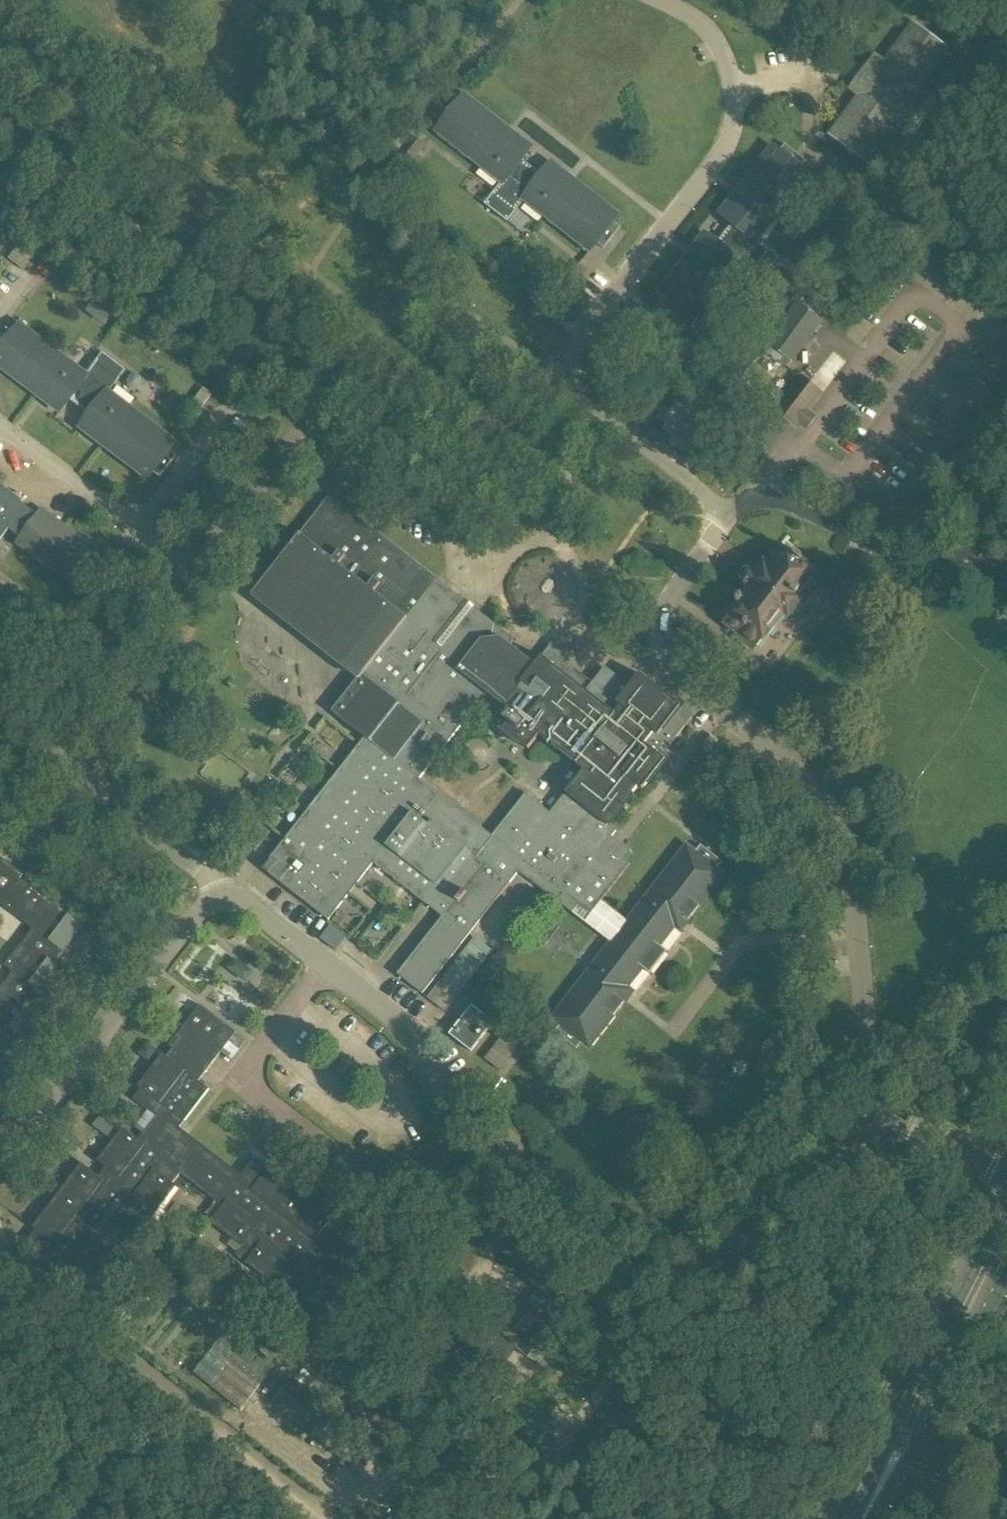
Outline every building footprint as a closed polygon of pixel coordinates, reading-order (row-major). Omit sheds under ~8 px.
[(930,10),(949,24),(961,8),(950,0),(937,0),(930,10)] [(913,20),(878,68),(828,134),(863,160),(892,121),(903,129),(929,94),(918,86),(948,47),(913,20)] [(618,214),(574,179),(551,162),(541,174),(521,159),(531,146),(464,94),(459,101),(452,95),(435,116),(442,122),(436,130),(501,181),(484,203),(507,221),(524,199),(590,250),(596,242),(603,248),(620,226),(613,221),(618,214)] [(772,145),(737,189),(720,212),(732,222),(717,242),(704,232),(652,299),(658,304),(653,312),(674,328),(680,321),(688,327),(740,262),(761,279),(779,256),(757,239),(809,173),(801,167),(806,160),(785,143),(779,151),(772,145)] [(839,185),(820,172),(814,180),(832,194),(839,185)] [(812,243),(799,235),(794,242),(772,227),(763,241),(798,264),(812,243)] [(26,235),(8,258),(24,271),(42,247),(26,235)] [(793,362),(824,321),(796,301),(766,342),(793,362)] [(0,334),(0,366),(59,411),(69,399),(89,414),(79,427),(147,478),(152,471),(160,477),(176,455),(169,449),(175,441),(110,392),(127,370),(104,353),(87,374),(20,324),(14,332),(7,326),(0,334)] [(831,349),(837,358),(858,347),(853,337),(831,349)] [(801,375),(773,410),(795,426),(798,421),(806,428),(816,415),(807,410),(821,391),(801,375)] [(203,387),(189,405),(198,412),(211,393),(203,387)] [(668,441),(697,464),(721,433),(697,416),(701,411),(680,396),(670,410),(664,406),(656,417),(666,424),(662,428),(673,436),(668,441)] [(8,528),(21,538),(18,542),(72,584),(97,551),(42,510),(39,515),(21,501),(22,499),(5,486),(4,488),(0,486),(0,538),(8,528)] [(364,737),(281,843),(262,867),(328,920),(374,862),(442,916),(397,973),(422,993),(519,870),(611,942),(596,962),(594,960),(584,973),(586,974),(552,1018),(561,1024),(555,1031),(576,1048),(582,1041),(589,1046),(625,1000),(632,990),(626,985),(641,966),(650,972),(667,950),(659,944),(674,924),(680,929),(723,873),(716,868),(722,860),(701,844),(695,851),(687,845),(653,888),(651,887),(641,899),(643,901),(628,920),(601,900),(630,863),(605,844),(615,830),(607,824),(638,785),(643,789),(665,759),(645,743),(653,732),(671,745),(694,716),(639,673),(616,702),(546,645),(533,662),(511,645),(514,641),(473,608),(455,630),(448,624),(465,602),(331,494),(272,568),(254,590),(251,593),(252,594),(255,591),(359,675),(331,710),(364,737)] [(796,552),(795,554),(778,541),(776,543),(778,544),(757,573),(754,570),(750,569),(747,570),(746,571),(744,574),(743,576),(743,579),(745,582),(751,587),(745,595),(741,592),(728,611),(731,613),(726,619),(739,630),(739,632),(740,638),(750,646),(758,646),(767,634),(771,634),(776,627),(776,622),(785,611),(791,616),(806,597),(809,598),(817,588),(815,586),(823,575),(803,560),(804,558),(804,556),(798,552),(796,552)] [(254,590),(272,568),(260,559),(243,580),(254,590)] [(717,759),(727,746),(711,734),(701,746),(717,759)] [(12,866),(0,856),(0,903),(32,928),(4,965),(12,971),(0,988),(0,1093),(26,1058),(14,1049),(23,1038),(26,1040),(45,1014),(35,1007),(43,994),(47,997),(66,972),(54,963),(63,951),(67,954),(86,928),(68,914),(20,878),(23,874),(12,866)] [(346,936),(330,924),(320,937),(336,949),(346,936)] [(440,983),(459,997),(504,940),(485,925),(440,983)] [(542,948),(549,939),(540,932),(533,941),(542,948)] [(199,1081),(236,1032),(200,1004),(186,1023),(168,1045),(172,1047),(166,1055),(163,1053),(138,1086),(141,1088),(134,1098),(156,1115),(138,1139),(123,1128),(98,1160),(107,1167),(100,1177),(82,1163),(33,1227),(36,1229),(27,1240),(46,1254),(42,1259),(66,1276),(69,1272),(87,1285),(111,1252),(103,1246),(110,1236),(128,1250),(177,1185),(173,1183),(180,1174),(222,1206),(211,1221),(240,1244),(229,1259),(241,1269),(246,1262),(310,1311),(324,1293),(340,1305),(359,1280),(354,1276),(368,1257),(336,1232),(342,1225),(345,1227),(351,1219),(338,1209),(332,1216),(269,1167),(266,1171),(253,1160),(243,1174),(180,1127),(209,1088),(199,1081)] [(472,1004),(453,1028),(449,1033),(471,1051),(494,1022),(472,1004)] [(503,1035),(484,1058),(499,1070),(518,1047),(503,1035)] [(437,1351),(431,1359),(425,1366),(457,1391),(468,1376),(471,1380),(482,1365),(492,1373),(502,1360),(506,1363),(517,1349),(528,1358),(538,1344),(542,1347),(554,1332),(535,1317),(550,1297),(556,1301),(572,1281),(546,1260),(530,1282),(538,1289),(513,1322),(509,1319),(498,1334),(487,1323),(477,1338),(473,1335),(462,1349),(452,1340),(442,1354),(437,1351)] [(277,1364),(230,1327),(194,1372),(241,1410),(277,1364)] [(370,1438),(295,1380),(293,1378),(274,1402),(351,1463),(370,1438)]
